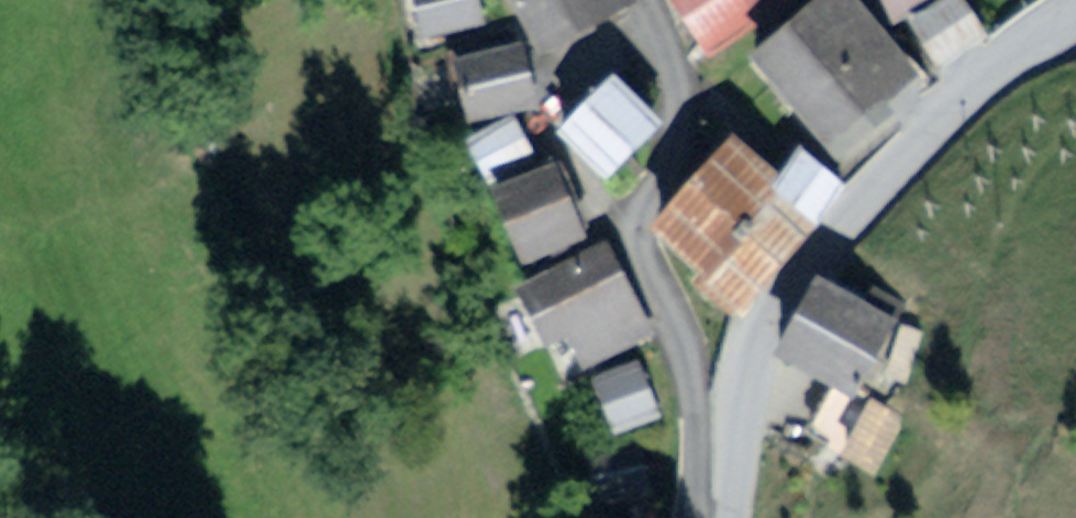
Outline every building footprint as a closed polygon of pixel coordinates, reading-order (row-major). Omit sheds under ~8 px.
[(418,17),(483,5),(482,0),(415,0),(418,17)] [(712,36),(752,16),(774,0),(689,0),(712,36)] [(752,16),(829,124),(918,61),(874,0),(774,0),(752,16)] [(515,32),(451,41),(461,106),(525,96),(515,32)] [(667,104),(612,50),(557,105),(612,160),(667,104)] [(768,153),(721,107),(641,195),(734,279),(813,190),(768,153)] [(793,122),(768,153),(813,190),(839,160),(793,122)] [(585,222),(549,140),(485,168),(521,251),(585,222)] [(605,225),(515,265),(546,336),(574,324),(587,354),(650,326),(605,225)] [(905,297),(825,256),(779,345),(859,386),(905,297)] [(655,355),(595,375),(615,433),(675,413),(655,355)] [(656,449),(600,456),(606,506),(662,500),(656,449)]
